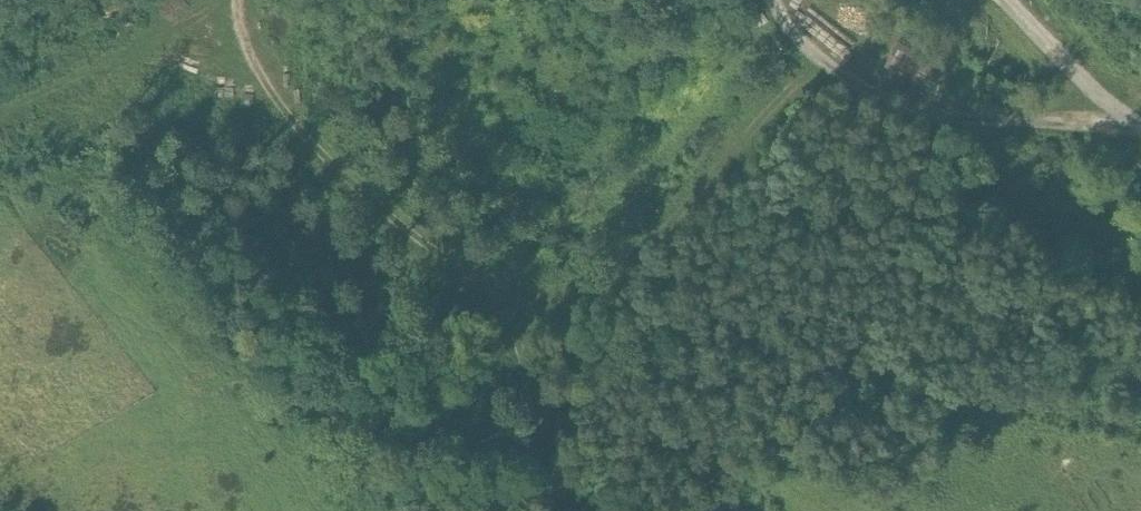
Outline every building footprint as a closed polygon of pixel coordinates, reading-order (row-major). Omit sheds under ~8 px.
[(937,63),(897,41),(883,65),(923,88),(937,63)]
